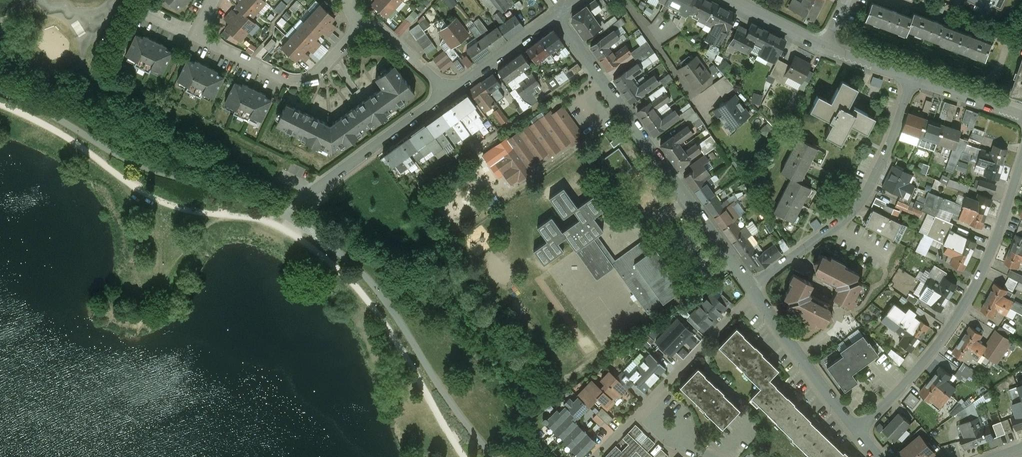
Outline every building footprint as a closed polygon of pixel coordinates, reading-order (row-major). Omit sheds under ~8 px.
[(164,2),(170,7),(172,5),(177,9),(183,3),(181,2),(183,0),(165,0),(164,2)] [(246,0),(237,0),(240,2),(236,6),(256,24),(256,23),(251,19),(258,11),(246,0)] [(258,11),(266,2),(263,0),(246,0),(258,11)] [(280,13),(288,5),(284,0),(275,8),(280,13)] [(385,0),(376,0),(372,4),(386,17),(394,9),(385,0)] [(402,0),(385,0),(394,9),(402,0)] [(494,15),(500,11),(502,14),(512,6),(508,0),(483,0),(494,15)] [(585,8),(592,17),(603,9),(596,0),(595,0),(585,8)] [(665,5),(664,7),(682,16),(690,0),(667,0),(665,5)] [(705,0),(696,0),(689,13),(699,18),(698,21),(706,25),(715,5),(705,0)] [(804,4),(796,0),(794,0),(789,8),(813,20),(823,0),(806,0),(804,4)] [(992,12),(995,7),(1002,10),(1007,0),(967,0),(992,12)] [(994,43),(914,13),(912,17),(872,3),(866,20),(906,35),(907,30),(988,60),(994,43)] [(335,18),(321,5),(313,14),(332,31),(336,27),(331,22),(335,18)] [(736,16),(715,5),(706,25),(713,29),(715,26),(727,32),(727,31),(732,22),(733,22),(736,16)] [(256,24),(236,6),(236,7),(241,11),(238,15),(233,10),(229,15),(248,32),(256,24)] [(585,7),(573,16),(571,21),(583,39),(599,27),(592,17),(585,8),(585,7)] [(500,11),(494,15),(498,20),(503,16),(502,14),(500,11)] [(332,31),(313,14),(305,22),(319,35),(323,32),(328,36),(332,31)] [(248,32),(229,15),(224,19),(229,24),(226,28),(240,41),(248,32)] [(428,15),(419,22),(425,31),(435,24),(428,15)] [(502,25),(498,28),(507,40),(524,27),(515,15),(507,21),(502,25)] [(503,16),(498,20),(502,25),(507,21),(503,16)] [(682,16),(677,26),(682,32),(689,17),(687,17),(686,18),(682,16)] [(614,17),(601,26),(604,30),(617,21),(614,17)] [(443,18),(435,24),(439,31),(448,25),(443,18)] [(448,25),(439,31),(451,47),(452,48),(453,47),(466,38),(462,32),(464,30),(456,19),(448,25)] [(319,35),(305,22),(297,31),(317,48),(321,44),(316,39),(319,35)] [(490,33),(483,22),(476,27),(484,37),(490,33)] [(419,24),(409,31),(413,36),(422,29),(419,24)] [(769,32),(752,24),(747,35),(744,40),(754,45),(761,48),(769,32)] [(476,27),(475,26),(470,30),(478,41),(484,37),(476,27)] [(490,33),(484,37),(493,49),(507,40),(498,28),(498,27),(490,33)] [(422,29),(413,36),(416,40),(426,33),(422,29)] [(563,43),(553,30),(539,41),(549,53),(552,51),(554,54),(552,56),(556,61),(568,52),(562,43),(563,43)] [(650,45),(640,30),(615,47),(610,51),(613,54),(624,47),(625,48),(635,41),(642,51),(643,51),(650,45)] [(730,43),(726,52),(731,55),(735,48),(742,33),(737,30),(734,35),(730,43)] [(317,48),(297,31),(290,39),(309,57),(309,56),(304,52),(307,48),(312,53),(317,48)] [(734,35),(727,31),(727,32),(723,40),(730,43),(734,35)] [(613,32),(602,40),(607,46),(612,42),(618,38),(613,32)] [(785,41),(769,32),(761,48),(768,52),(767,54),(768,55),(776,58),(785,41)] [(426,33),(416,40),(420,45),(429,38),(426,33)] [(747,35),(742,33),(735,48),(749,55),(754,45),(744,40),(747,35)] [(143,37),(136,34),(126,55),(137,60),(135,65),(150,72),(152,67),(163,73),(173,52),(166,48),(167,47),(144,35),(143,37)] [(723,40),(712,34),(708,43),(712,45),(709,51),(718,56),(719,54),(724,56),(726,52),(730,43),(723,40)] [(478,41),(467,49),(476,62),(493,49),(484,37),(478,41)] [(429,38),(420,45),(423,50),(432,43),(429,38)] [(277,43),(272,39),(264,47),(269,52),(277,43)] [(309,57),(290,39),(282,48),(296,61),(300,57),(305,61),(309,57)] [(602,39),(590,48),(598,60),(610,51),(607,46),(602,40),(602,39)] [(539,41),(526,50),(536,63),(539,60),(542,65),(546,62),(549,59),(546,55),(549,53),(539,41)] [(612,42),(607,46),(610,51),(615,47),(612,42)] [(432,43),(423,50),(426,54),(436,48),(432,43)] [(453,47),(452,48),(451,47),(445,51),(453,62),(461,57),(453,47)] [(624,47),(613,54),(618,61),(629,53),(625,48),(624,47)] [(768,52),(761,48),(758,54),(766,58),(768,55),(767,54),(768,52)] [(610,51),(598,60),(606,71),(618,62),(613,54),(610,51)] [(642,51),(633,58),(637,64),(643,60),(648,66),(651,63),(643,51),(642,51)] [(521,54),(509,63),(522,79),(527,76),(523,70),(530,65),(521,54)] [(388,57),(328,100),(313,92),(308,101),(292,93),(286,104),(304,112),(304,111),(310,114),(309,115),(328,125),(329,126),(332,126),(332,124),(350,112),(349,111),(354,107),(355,108),(382,88),(376,79),(394,65),(388,57)] [(708,73),(697,57),(679,71),(690,86),(708,73)] [(811,65),(795,57),(790,66),(785,74),(788,76),(801,83),(811,65)] [(195,60),(194,62),(188,59),(177,80),(188,85),(186,90),(201,97),(203,92),(214,98),(224,77),(217,73),(218,72),(195,60)] [(558,67),(552,59),(550,61),(549,59),(546,62),(549,66),(550,65),(553,70),(558,67)] [(643,60),(637,64),(641,70),(648,66),(643,60)] [(778,60),(770,76),(775,79),(783,63),(778,60)] [(546,62),(542,65),(543,66),(540,68),(542,71),(549,66),(546,62)] [(509,63),(498,71),(507,82),(514,77),(518,82),(522,79),(509,63)] [(783,63),(775,79),(785,83),(788,76),(785,74),(790,66),(783,63)] [(637,64),(626,72),(630,78),(641,70),(637,64)] [(304,112),(286,104),(276,125),(287,130),(287,129),(291,131),(290,132),(302,137),(302,136),(306,138),(305,141),(318,148),(319,145),(323,147),(323,148),(333,152),(342,146),(341,145),(344,143),(346,145),(358,136),(357,134),(360,131),(361,132),(371,125),(370,124),(373,122),(375,124),(388,116),(386,113),(389,111),(390,112),(400,104),(399,103),(403,101),(403,102),(415,93),(394,65),(376,79),(382,88),(355,108),(354,107),(349,111),(350,112),(332,124),(332,126),(329,126),(328,125),(309,115),(310,114),(304,111),(304,112)] [(574,66),(564,73),(566,75),(569,79),(578,72),(574,66)] [(1013,93),(1021,96),(1021,66),(1013,93)] [(563,71),(556,76),(559,81),(566,75),(564,73),(563,71)] [(625,71),(613,80),(621,91),(633,82),(630,78),(626,72),(625,71)] [(708,73),(690,86),(692,90),(710,76),(708,73)] [(669,74),(659,80),(663,85),(672,79),(669,74)] [(493,75),(481,83),(489,94),(493,100),(498,96),(494,91),(501,86),(493,75)] [(566,75),(559,81),(561,84),(569,79),(566,75)] [(639,85),(636,87),(642,95),(658,83),(652,75),(639,85)] [(530,80),(527,76),(522,79),(530,90),(532,93),(537,89),(535,86),(539,84),(534,77),(530,80)] [(734,87),(725,76),(713,85),(721,97),(734,87)] [(871,76),(867,98),(878,100),(883,78),(871,76)] [(530,90),(522,79),(518,82),(520,86),(516,89),(521,96),(530,90)] [(266,95),(243,84),(242,85),(235,82),(225,103),(236,108),(233,113),(248,120),(251,115),(261,121),(272,100),(265,97),(266,95)] [(633,82),(621,91),(630,103),(642,95),(636,87),(633,82)] [(481,83),(469,91),(478,103),(489,94),(481,83)] [(845,90),(838,86),(830,102),(817,95),(813,104),(820,108),(816,115),(831,122),(825,135),(833,139),(836,132),(843,136),(849,124),(859,129),(863,122),(870,126),(874,118),(849,104),(857,88),(848,84),(845,90)] [(674,103),(667,92),(660,96),(665,103),(654,111),(657,115),(669,107),(674,103)] [(754,92),(752,103),(762,104),(764,94),(754,92)] [(466,94),(458,100),(473,120),(478,117),(479,116),(474,108),(476,106),(466,94)] [(489,94),(478,103),(484,111),(492,106),(496,103),(493,100),(489,94)] [(503,103),(498,96),(493,100),(496,103),(499,107),(503,103)] [(660,96),(649,105),(654,111),(665,103),(660,96)] [(735,96),(715,111),(727,127),(733,123),(735,126),(749,116),(735,96)] [(933,101),(927,99),(923,112),(953,121),(958,104),(933,98),(933,101)] [(473,120),(458,100),(450,106),(459,118),(460,117),(466,125),(473,120)] [(649,104),(637,112),(645,124),(657,115),(654,111),(649,105),(649,104)] [(459,118),(450,106),(442,112),(457,132),(463,127),(457,119),(459,118)] [(550,112),(529,127),(528,125),(507,141),(513,149),(502,156),(503,157),(495,162),(511,184),(518,178),(520,181),(531,173),(529,169),(539,162),(538,160),(547,154),(550,157),(570,142),(573,145),(584,137),(574,124),(573,124),(570,119),(562,107),(552,115),(550,112)] [(669,107),(657,115),(660,120),(672,111),(669,107)] [(692,107),(682,114),(686,120),(696,113),(692,107)] [(507,119),(499,108),(496,111),(495,114),(502,123),(507,119)] [(672,111),(660,120),(665,127),(679,117),(674,110),(672,111)] [(457,132),(442,112),(433,118),(442,130),(444,129),(450,137),(452,136),(457,132)] [(696,113),(686,120),(694,132),(699,128),(694,121),(699,118),(696,113)] [(925,119),(908,113),(901,131),(919,137),(925,119)] [(657,115),(645,124),(653,135),(665,127),(660,120),(657,115)] [(789,119),(784,116),(776,131),(780,135),(789,119)] [(488,131),(478,117),(473,120),(479,129),(483,135),(488,131)] [(442,130),(433,118),(425,123),(434,136),(440,144),(447,139),(441,131),(442,130)] [(943,125),(925,119),(919,137),(937,143),(943,125)] [(473,120),(466,125),(472,134),(479,129),(473,120)] [(425,123),(416,129),(426,142),(434,136),(425,123)] [(960,131),(943,125),(937,143),(954,149),(960,131)] [(470,136),(463,127),(457,132),(462,140),(463,141),(470,136)] [(686,127),(672,137),(677,144),(691,134),(686,127)] [(426,142),(416,129),(409,135),(418,148),(426,142)] [(714,139),(707,129),(702,132),(708,140),(709,139),(715,147),(718,145),(714,139)] [(462,140),(457,132),(452,136),(458,144),(462,140)] [(982,138),(971,133),(969,138),(980,143),(982,138)] [(621,134),(610,143),(613,148),(625,139),(621,134)] [(418,148),(409,135),(400,141),(410,153),(411,153),(417,161),(424,156),(418,148)] [(440,144),(434,136),(426,142),(435,154),(443,148),(440,144)] [(672,136),(660,145),(668,156),(680,148),(677,144),(672,137),(672,136)] [(816,148),(798,138),(780,172),(792,178),(798,181),(801,174),(803,175),(814,155),(812,154),(816,148)] [(701,139),(683,152),(688,159),(706,146),(701,139)] [(400,141),(392,146),(407,167),(414,162),(408,154),(410,153),(400,141)] [(426,142),(418,148),(424,156),(432,151),(434,154),(435,154),(426,142)] [(392,146),(383,153),(385,156),(393,166),(394,165),(401,173),(408,168),(407,167),(392,146)] [(1006,150),(992,146),(990,152),(988,160),(1002,165),(1006,150)] [(680,148),(668,156),(676,167),(688,159),(683,152),(680,148)] [(618,149),(604,159),(618,178),(632,168),(618,149)] [(990,152),(980,149),(978,157),(988,160),(990,152)] [(704,155),(690,166),(693,170),(701,165),(708,160),(704,155)] [(393,166),(385,156),(380,160),(388,170),(393,166)] [(988,160),(978,157),(975,164),(985,168),(988,160)] [(1002,165),(988,160),(985,168),(983,174),(997,179),(1002,165)] [(956,169),(967,172),(969,163),(959,161),(956,169)] [(693,170),(684,177),(693,190),(710,179),(710,178),(701,165),(693,170)] [(894,166),(884,188),(901,196),(898,201),(908,205),(909,206),(917,188),(913,187),(912,189),(906,186),(911,174),(894,166)] [(715,174),(710,178),(710,179),(713,183),(718,180),(715,174)] [(798,181),(792,178),(774,211),(793,222),(793,221),(792,220),(795,214),(796,215),(807,194),(805,194),(808,188),(810,189),(810,188),(798,181)] [(410,188),(403,179),(398,183),(405,192),(410,188)] [(710,179),(693,190),(702,203),(715,195),(709,186),(713,183),(710,179)] [(970,187),(949,179),(946,185),(967,194),(970,187)] [(995,186),(980,181),(977,189),(992,195),(995,186)] [(563,188),(549,198),(564,218),(573,211),(579,219),(562,232),(551,217),(537,227),(547,241),(533,251),(544,265),(564,251),(558,243),(566,237),(576,251),(597,235),(603,231),(594,217),(607,207),(597,193),(577,207),(563,188)] [(913,205),(921,208),(929,191),(920,188),(913,205)] [(963,206),(929,193),(925,203),(926,203),(927,202),(940,207),(939,208),(959,216),(958,219),(968,223),(973,210),(963,206)] [(715,195),(702,203),(712,216),(729,204),(737,199),(734,194),(720,203),(715,195)] [(991,202),(978,197),(976,202),(973,210),(986,215),(991,202)] [(887,203),(876,198),(871,208),(873,209),(882,213),(887,203)] [(976,202),(966,199),(963,206),(973,210),(976,202)] [(908,205),(898,201),(896,206),(906,210),(908,205)] [(940,207),(927,202),(926,203),(923,212),(936,217),(939,208),(940,207)] [(729,204),(712,216),(721,230),(733,221),(727,212),(732,208),(729,204)] [(923,212),(909,206),(907,212),(920,217),(923,212)] [(882,213),(873,209),(864,226),(893,240),(902,223),(882,213)] [(986,215),(973,210),(968,223),(968,224),(981,229),(986,215)] [(733,221),(721,230),(730,242),(748,230),(758,223),(755,218),(739,229),(733,221)] [(952,227),(934,219),(926,236),(934,239),(948,246),(951,239),(953,235),(949,233),(952,227)] [(748,230),(730,242),(740,256),(752,247),(746,238),(751,235),(748,230)] [(963,239),(953,234),(953,235),(951,239),(960,244),(963,239)] [(597,235),(576,251),(597,280),(614,267),(611,263),(615,260),(597,235)] [(924,235),(915,251),(925,256),(934,239),(926,236),(924,235)] [(1016,236),(1010,250),(1021,255),(1021,238),(1016,236)] [(647,238),(632,248),(634,252),(614,267),(648,314),(663,303),(684,289),(655,248),(647,238)] [(976,245),(963,238),(963,239),(960,244),(957,251),(970,257),(976,245)] [(960,244),(951,239),(948,246),(957,251),(960,244)] [(957,251),(948,246),(944,253),(953,258),(957,251)] [(752,247),(740,256),(749,269),(755,265),(767,257),(763,252),(758,255),(752,247)] [(770,247),(763,252),(767,257),(767,256),(774,252),(770,247)] [(632,248),(615,260),(611,263),(614,267),(634,252),(632,248)] [(1010,250),(1005,263),(1018,268),(1021,262),(1021,258),(1021,255),(1010,250)] [(970,257),(957,251),(953,258),(950,265),(963,271),(970,257)] [(858,273),(843,266),(842,266),(829,259),(822,255),(818,260),(813,262),(816,273),(836,283),(834,286),(837,288),(832,297),(849,305),(852,298),(853,298),(861,283),(857,281),(856,277),(858,273)] [(767,257),(755,265),(759,270),(771,261),(767,256),(767,257)] [(1021,276),(1011,271),(1008,277),(1019,282),(1021,276)] [(828,307),(809,297),(810,294),(807,293),(812,283),(796,275),(792,283),(791,282),(784,298),(787,300),(789,304),(787,307),(802,315),(802,314),(816,321),(815,322),(823,326),(826,320),(832,318),(828,307)] [(941,283),(936,290),(949,298),(957,285),(944,277),(941,283)] [(941,283),(932,278),(928,285),(936,290),(941,283)] [(1014,294),(996,284),(988,298),(1001,304),(1010,309),(1014,302),(1010,300),(1014,294)] [(928,285),(927,285),(920,296),(929,302),(936,290),(928,285)] [(929,302),(928,303),(940,311),(949,298),(936,290),(929,302)] [(712,294),(701,304),(715,318),(725,307),(717,299),(712,294)] [(717,299),(725,307),(730,302),(722,294),(717,299)] [(1001,304),(988,298),(982,310),(994,317),(998,311),(1001,304)] [(1014,301),(1014,302),(1010,309),(1016,312),(1021,316),(1021,305),(1014,301)] [(701,304),(691,315),(702,326),(705,328),(715,318),(701,304)] [(1010,309),(1001,304),(998,311),(1012,319),(1016,312),(1010,309)] [(902,311),(900,314),(891,307),(886,314),(899,324),(908,331),(917,319),(914,316),(916,313),(908,308),(905,313),(902,311)] [(935,319),(925,312),(921,317),(931,325),(935,319)] [(702,326),(691,315),(687,319),(697,330),(702,326)] [(917,319),(908,331),(920,339),(929,327),(917,318),(917,319)] [(677,319),(656,341),(670,356),(692,333),(677,319)] [(908,331),(899,324),(897,327),(895,331),(903,337),(908,331)] [(983,335),(971,327),(962,340),(974,348),(979,341),(983,335)] [(787,396),(787,397),(775,385),(769,379),(778,369),(762,353),(755,346),(743,335),(744,334),(736,328),(719,345),(744,369),(743,370),(760,386),(750,396),(775,420),(792,437),(791,437),(810,456),(811,456),(850,456),(844,451),(842,452),(809,421),(810,420),(793,404),(794,403),(787,396)] [(1010,333),(1000,328),(998,332),(1007,338),(1010,333)] [(920,339),(908,331),(903,337),(899,343),(911,352),(920,339)] [(997,332),(987,347),(979,341),(974,348),(983,354),(991,360),(997,364),(1012,341),(1007,338),(998,332),(997,332)] [(842,355),(826,366),(844,391),(857,382),(851,373),(878,355),(869,342),(868,343),(862,335),(840,351),(842,355)] [(974,348),(962,340),(954,352),(966,360),(970,354),(974,348)] [(983,354),(974,348),(970,354),(979,360),(983,354)] [(905,359),(891,349),(888,354),(899,366),(905,359)] [(633,360),(638,365),(646,358),(640,353),(633,360)] [(666,368),(650,353),(649,353),(649,354),(646,358),(638,365),(654,381),(659,376),(666,368)] [(991,360),(983,354),(979,360),(987,366),(991,360)] [(974,370),(964,363),(960,369),(970,376),(974,370)] [(654,381),(638,365),(638,366),(639,366),(629,377),(628,378),(633,382),(643,392),(650,385),(650,386),(654,381)] [(716,386),(704,375),(697,368),(680,386),(705,410),(704,411),(722,427),(739,409),(722,393),(723,393),(716,386)] [(941,368),(931,380),(942,389),(948,382),(949,382),(953,377),(941,368)] [(970,376),(960,369),(955,375),(965,382),(970,376)] [(602,380),(606,384),(601,389),(592,381),(578,396),(589,407),(598,397),(602,402),(601,403),(607,409),(614,402),(611,400),(616,395),(619,397),(627,388),(616,378),(610,371),(602,380)] [(629,377),(622,371),(616,378),(627,388),(633,382),(628,378),(629,377)] [(931,380),(920,394),(939,410),(951,396),(942,389),(931,380)] [(949,382),(948,382),(942,389),(951,396),(957,388),(949,382)] [(1016,388),(1010,390),(1015,404),(1013,404),(1017,415),(1021,413),(1021,398),(1018,387),(1016,388)] [(989,391),(983,396),(986,400),(992,398),(989,391)] [(914,407),(921,399),(912,392),(906,400),(914,407)] [(573,400),(570,397),(563,404),(575,417),(580,411),(581,412),(587,406),(588,407),(589,407),(578,396),(573,400)] [(973,402),(966,408),(971,421),(979,418),(973,402)] [(966,408),(959,403),(950,414),(954,416),(958,413),(966,408)] [(613,419),(602,408),(596,414),(607,425),(613,419)] [(966,408),(958,413),(963,425),(964,424),(971,421),(966,408)] [(557,409),(545,421),(562,439),(580,456),(582,456),(594,444),(557,409)] [(900,413),(883,431),(895,441),(911,424),(900,413)] [(1013,416),(1018,430),(1021,428),(1021,413),(1017,415),(1013,416)] [(979,418),(971,421),(975,431),(983,427),(979,418)] [(1008,420),(1002,422),(1006,434),(1013,432),(1008,420)] [(971,421),(964,424),(967,433),(975,431),(971,421)] [(635,425),(627,433),(634,440),(642,432),(635,425)] [(983,427),(975,431),(980,444),(994,438),(989,425),(983,427)] [(933,439),(922,427),(917,431),(920,436),(921,435),(927,443),(933,439)] [(967,433),(961,436),(966,449),(980,444),(975,431),(967,433)] [(604,456),(629,456),(635,451),(640,445),(634,440),(627,433),(622,438),(628,444),(621,451),(615,445),(604,456)] [(901,452),(901,455),(902,456),(930,456),(935,453),(927,443),(921,435),(920,436),(901,452)] [(648,437),(640,445),(647,452),(655,443),(648,437)] [(647,452),(640,445),(635,451),(640,456),(639,456),(653,456),(647,452)]
